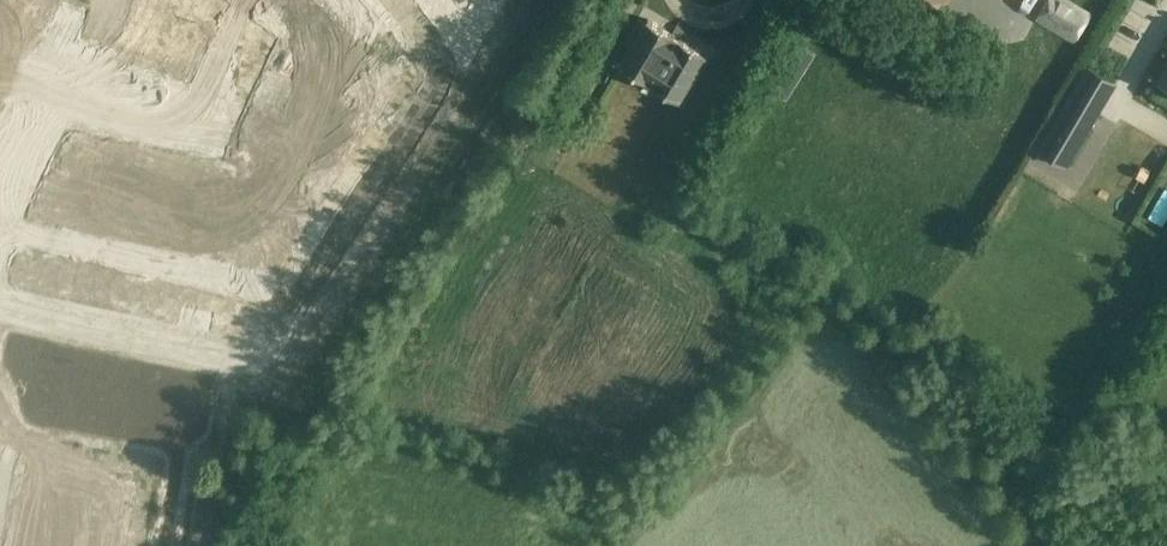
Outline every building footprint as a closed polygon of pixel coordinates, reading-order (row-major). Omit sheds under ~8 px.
[(288,5),(272,18),(282,30),(305,12),(296,0),(283,0),(288,5)] [(938,21),(949,0),(901,0),(938,21)] [(1037,19),(1075,42),(1090,15),(1066,0),(1049,0),(1037,19)] [(324,6),(301,25),(311,37),(334,19),(324,6)] [(144,11),(136,38),(107,30),(103,45),(147,58),(159,15),(144,11)] [(648,20),(623,62),(681,96),(706,54),(648,20)] [(1116,54),(1122,43),(1102,31),(1096,42),(1116,54)] [(39,33),(35,43),(48,49),(52,39),(39,33)] [(359,38),(344,61),(389,90),(404,67),(359,38)] [(21,50),(17,60),(30,65),(35,56),(21,50)] [(317,76),(308,90),(333,106),(342,92),(374,113),(389,90),(344,61),(329,84),(317,76)] [(1158,84),(1166,89),(1166,69),(1158,84)] [(1082,94),(1099,103),(1109,82),(1093,74),(1082,94)] [(1100,115),(1070,97),(1039,149),(1069,166),(1100,115)] [(87,133),(84,147),(94,149),(97,135),(87,133)] [(97,135),(94,149),(104,151),(107,137),(97,135)] [(133,141),(130,156),(139,158),(142,143),(133,141)] [(142,143),(139,158),(149,160),(152,145),(142,143)] [(178,150),(175,164),(185,166),(188,151),(178,150)] [(188,151),(185,166),(195,168),(198,153),(188,151)] [(81,156),(76,172),(93,177),(97,161),(81,156)] [(238,328),(247,302),(220,293),(205,337),(251,352),(256,334),(238,328)] [(31,469),(24,503),(63,510),(60,524),(91,530),(94,514),(78,511),(84,479),(81,479),(82,470),(51,464),(50,473),(31,469)] [(89,537),(59,531),(56,545),(87,545),(89,537)]
